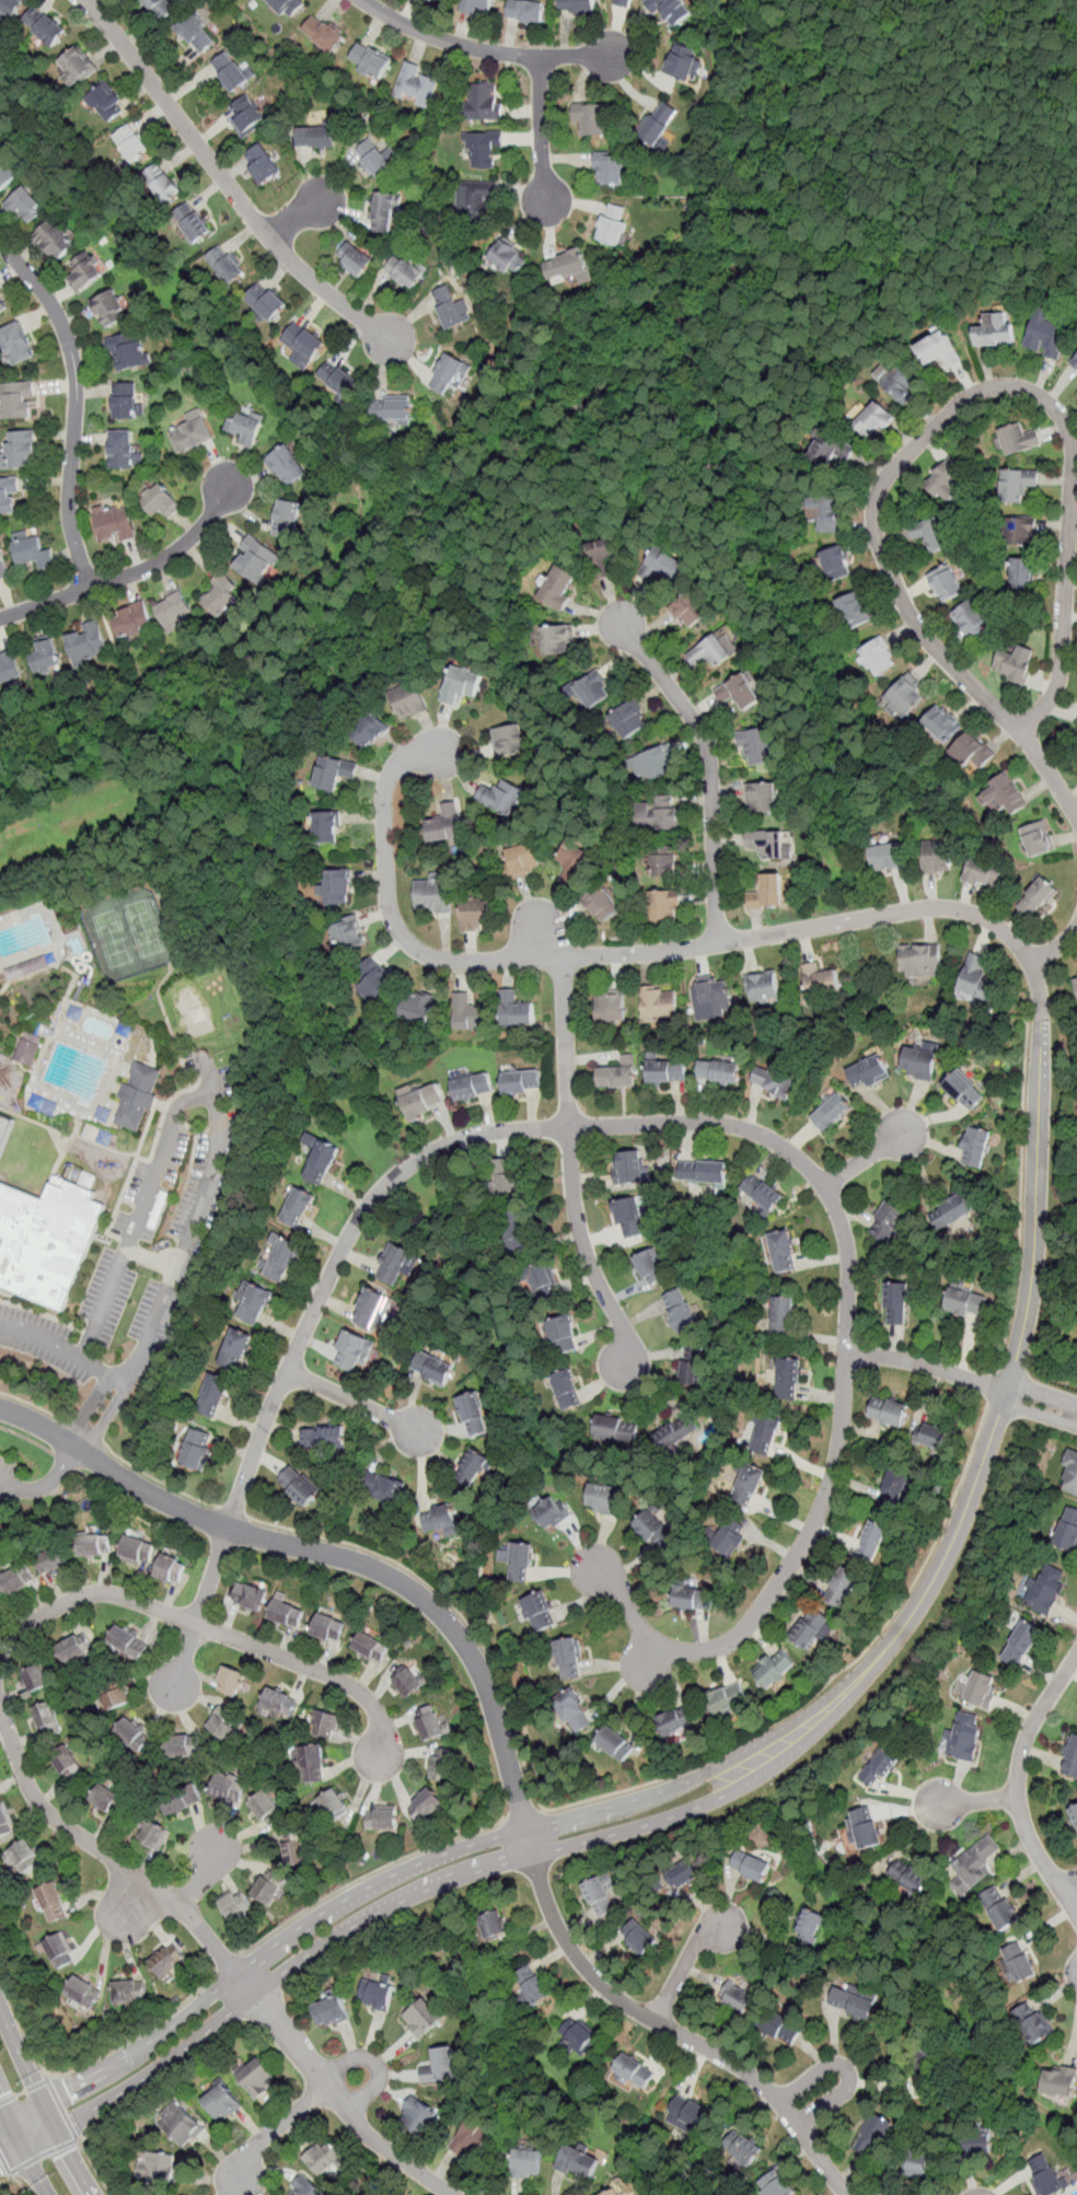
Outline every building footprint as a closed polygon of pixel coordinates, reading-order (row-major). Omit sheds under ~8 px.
[(14,20),(26,0),(0,0),(0,12),(14,20)] [(178,8),(172,0),(143,0),(162,22),(178,8)] [(301,0),(267,0),(288,21),(305,4),(301,0)] [(460,4),(490,11),(493,0),(461,0),(460,4)] [(542,23),(545,1),(536,0),(508,0),(506,20),(542,23)] [(595,0),(558,0),(558,13),(595,13),(595,0)] [(611,4),(628,9),(631,0),(612,0),(611,4)] [(687,0),(644,0),(662,22),(669,15),(678,25),(695,10),(687,0)] [(22,24),(54,48),(68,31),(36,7),(22,24)] [(190,14),(176,28),(202,56),(217,40),(190,14)] [(331,55),(345,38),(315,14),(301,30),(331,55)] [(662,73),(696,81),(700,58),(694,57),(696,46),(669,40),(662,73)] [(380,82),(392,61),(358,43),(346,65),(380,82)] [(100,69),(77,45),(57,63),(81,88),(100,69)] [(251,79),(227,51),(209,67),(234,94),(251,79)] [(394,95),(429,108),(440,77),(405,65),(394,95)] [(106,125),(127,108),(106,82),(85,97),(106,125)] [(501,119),(501,82),(465,82),(465,119),(501,119)] [(245,138),(267,120),(246,94),(230,106),(239,118),(232,121),(245,138)] [(637,133),(655,148),(681,114),(663,100),(637,133)] [(576,103),(576,135),(606,135),(606,103),(576,103)] [(113,136),(130,163),(149,151),(131,124),(113,136)] [(336,148),(336,127),(294,127),(294,148),(336,148)] [(466,130),(466,169),(494,169),(494,149),(502,149),(502,130),(466,130)] [(394,162),(369,138),(354,153),(379,178),(394,162)] [(23,173),(9,154),(13,151),(4,141),(0,145),(0,192),(23,173)] [(243,156),(264,186),(282,173),(263,144),(243,156)] [(622,185),(622,151),(594,151),(594,175),(600,175),(600,185),(622,185)] [(141,174),(164,206),(183,191),(160,161),(141,174)] [(458,217),(493,217),(493,181),(458,181),(458,217)] [(22,187),(5,205),(30,227),(46,209),(22,187)] [(370,229),(392,231),(397,194),(375,190),(370,229)] [(212,230),(189,202),(173,216),(196,243),(212,230)] [(629,208),(605,202),(595,240),(619,245),(629,208)] [(74,242),(49,220),(32,239),(58,260),(74,242)] [(487,257),(512,278),(528,259),(502,239),(487,257)] [(373,262),(348,241),(334,259),(359,280),(373,262)] [(247,271),(221,244),(207,258),(233,286),(247,271)] [(588,270),(580,248),(542,262),(549,284),(588,270)] [(65,266),(79,292),(106,278),(92,251),(65,266)] [(384,278),(417,288),(424,267),(390,257),(384,278)] [(444,330),(467,323),(455,284),(432,292),(444,330)] [(270,325),(288,305),(266,286),(248,305),(270,325)] [(91,301),(104,329),(128,318),(115,290),(91,301)] [(11,306),(0,291),(0,314),(11,306)] [(1069,325),(1047,320),(1050,312),(1034,307),(1024,349),(1062,358),(1069,325)] [(975,326),(975,346),(1014,345),(1014,312),(985,312),(985,326),(975,326)] [(325,342),(296,320),(279,340),(309,363),(325,342)] [(11,365),(35,357),(22,323),(0,331),(0,337),(11,365)] [(917,341),(926,365),(946,358),(949,367),(961,362),(949,329),(917,341)] [(115,372),(149,364),(141,332),(107,338),(115,372)] [(447,396),(465,363),(447,352),(428,385),(447,396)] [(316,378),(349,397),(360,380),(327,360),(316,378)] [(924,384),(903,364),(882,384),(903,405),(924,384)] [(113,418),(137,418),(137,381),(113,381),(113,418)] [(0,382),(0,418),(35,418),(35,382),(0,382)] [(410,399),(371,399),(371,423),(410,423),(410,399)] [(854,425),(870,442),(894,418),(878,400),(854,425)] [(227,430),(240,434),(236,441),(253,446),(264,417),(234,407),(227,430)] [(169,434),(181,455),(215,438),(199,409),(181,419),(185,426),(169,434)] [(1026,432),(1021,421),(997,429),(1007,456),(1042,443),(1037,428),(1026,432)] [(134,429),(109,429),(109,468),(143,468),(143,452),(134,452),(134,429)] [(1,466),(35,466),(35,430),(9,430),(9,442),(1,442),(1,466)] [(855,445),(820,432),(811,456),(845,469),(855,445)] [(309,471),(289,441),(265,456),(285,487),(309,471)] [(946,502),(971,474),(950,455),(924,484),(946,502)] [(1039,488),(1039,469),(1003,468),(1001,501),(1024,502),(1026,487),(1039,488)] [(19,514),(18,477),(0,478),(0,515),(19,514)] [(183,503),(157,484),(141,503),(167,524),(183,503)] [(302,502),(278,497),(270,533),(294,538),(302,502)] [(837,497),(808,497),(808,519),(820,519),(820,532),(837,532),(837,497)] [(128,506),(94,513),(103,545),(136,536),(128,506)] [(928,553),(953,548),(947,515),(910,522),(913,537),(926,535),(928,553)] [(1008,515),(1008,542),(1035,542),(1035,515),(1008,515)] [(281,556),(251,535),(230,565),(260,587),(281,556)] [(611,537),(586,545),(597,580),(612,576),(609,562),(618,560),(611,537)] [(55,566),(51,549),(40,550),(38,538),(13,544),(20,565),(39,560),(40,569),(55,566)] [(671,579),(683,558),(657,543),(645,564),(671,579)] [(845,546),(820,551),(826,582),(853,577),(845,546)] [(1035,589),(1035,560),(1009,560),(1009,589),(1035,589)] [(964,593),(951,564),(927,576),(941,604),(964,593)] [(577,578),(557,567),(540,599),(560,609),(577,578)] [(220,570),(238,585),(232,592),(239,599),(219,618),(198,599),(208,590),(205,587),(220,570)] [(153,605),(167,634),(190,620),(185,611),(190,607),(180,589),(153,605)] [(669,612),(693,631),(710,609),(687,590),(669,612)] [(872,620),(858,591),(835,603),(849,631),(872,620)] [(142,599),(151,623),(140,626),(142,630),(118,638),(112,618),(119,615),(117,608),(142,599)] [(951,617),(972,640),(991,624),(970,601),(951,617)] [(63,636),(74,667),(88,664),(85,658),(105,650),(96,619),(82,625),(84,630),(63,636)] [(543,627),(542,655),(572,655),(574,627),(543,627)] [(696,665),(710,657),(715,665),(732,653),(716,630),(687,654),(696,665)] [(35,641),(54,636),(61,664),(36,673),(28,654),(39,652),(35,641)] [(898,663),(882,637),(858,651),(875,677),(898,663)] [(1033,658),(1000,646),(991,672),(1023,685),(1033,658)] [(0,658),(0,687),(26,676),(16,651),(0,658)] [(441,699),(458,707),(463,694),(474,699),(485,676),(456,664),(441,699)] [(574,681),(586,710),(614,699),(602,670),(574,681)] [(734,698),(742,712),(762,701),(746,672),(716,688),(723,705),(734,698)] [(901,722),(926,696),(906,676),(880,701),(901,722)] [(391,694),(404,721),(429,709),(416,682),(391,694)] [(649,724),(632,701),(609,719),(626,742),(649,724)] [(961,724),(936,704),(920,723),(945,743),(961,724)] [(370,751),(392,729),(377,713),(355,735),(370,751)] [(524,754),(523,725),(495,727),(496,755),(524,754)] [(776,760),(769,727),(738,732),(745,767),(776,760)] [(996,755),(972,730),(950,752),(975,776),(996,755)] [(634,759),(646,785),(678,769),(665,743),(634,759)] [(360,765),(325,756),(317,788),(338,793),(343,777),(356,780),(360,765)] [(1026,803),(1008,775),(981,791),(997,820),(1026,803)] [(524,788),(501,779),(498,788),(484,782),(476,802),(513,816),(524,788)] [(777,813),(777,785),(744,785),(744,813),(777,813)] [(678,798),(638,798),(638,828),(679,828),(678,798)] [(442,804),(443,820),(427,822),(429,843),(462,839),(459,803),(442,804)] [(315,811),(315,844),(339,844),(339,811),(315,811)] [(1030,856),(1053,849),(1043,818),(1020,827),(1030,856)] [(746,832),(746,850),(758,850),(758,860),(787,860),(787,832),(746,832)] [(511,878),(543,868),(535,841),(503,851),(511,878)] [(592,858),(569,841),(555,860),(569,871),(564,879),(572,884),(592,858)] [(952,872),(952,841),(924,841),(924,872),(952,872)] [(871,845),(872,869),(903,869),(902,844),(871,845)] [(678,845),(653,845),(653,878),(678,878),(678,845)] [(964,880),(978,886),(980,882),(999,887),(1007,867),(975,852),(964,880)] [(351,904),(351,869),(326,869),(326,904),(351,904)] [(784,874),(757,874),(757,889),(746,889),(746,907),(784,907),(784,874)] [(1033,915),(1057,890),(1041,875),(1017,902),(1033,915)] [(451,879),(416,879),(416,909),(451,909),(451,879)] [(604,884),(583,899),(600,924),(622,908),(604,884)] [(650,891),(650,919),(681,919),(681,891),(650,891)] [(462,901),(462,930),(490,930),(489,901),(462,901)] [(364,945),(358,916),(332,921),(338,952),(364,945)] [(901,946),(903,978),(942,975),(940,943),(901,946)] [(984,976),(989,959),(971,952),(959,991),(993,1001),(999,980),(984,976)] [(50,966),(45,953),(5,969),(10,982),(50,966)] [(373,960),(350,980),(372,1004),(395,984),(373,960)] [(817,973),(814,966),(801,969),(809,999),(841,990),(835,967),(817,973)] [(746,975),(749,1002),(779,1001),(778,973),(746,975)] [(731,1013),(726,978),(697,983),(703,1018),(731,1013)] [(517,1003),(516,988),(501,988),(501,1025),(535,1025),(535,1002),(517,1003)] [(642,1021),(678,1020),(678,990),(641,991),(642,1021)] [(428,1026),(436,1001),(403,991),(395,1015),(428,1026)] [(455,1030),(483,1030),(483,1006),(468,1007),(468,991),(454,992),(455,1030)] [(597,994),(597,1022),(626,1022),(626,994),(597,994)] [(95,1116),(131,1023),(72,1001),(35,1090),(95,1116)] [(208,1018),(204,1005),(191,1010),(195,1023),(208,1018)] [(35,1065),(43,1036),(26,1031),(18,1061),(35,1065)] [(934,1080),(939,1053),(905,1046),(901,1075),(934,1080)] [(635,1056),(622,1056),(623,1067),(597,1068),(598,1088),(636,1087),(635,1056)] [(889,1080),(883,1057),(846,1066),(853,1090),(889,1080)] [(647,1082),(686,1082),(686,1058),(647,1058),(647,1082)] [(128,1081),(154,1091),(162,1071),(137,1060),(128,1081)] [(698,1081),(739,1081),(739,1061),(698,1061),(698,1081)] [(750,1083),(787,1101),(797,1080),(760,1062),(750,1083)] [(502,1073),(505,1095),(542,1091),(538,1069),(502,1073)] [(942,1084),(970,1113),(986,1098),(958,1070),(942,1084)] [(452,1081),(458,1102),(494,1092),(488,1071),(452,1081)] [(410,1122),(447,1105),(436,1081),(399,1098),(410,1122)] [(138,1131),(147,1108),(152,1110),(158,1095),(124,1082),(119,1096),(123,1098),(114,1122),(138,1131)] [(823,1135),(854,1111),(839,1093),(809,1116),(823,1135)] [(23,1118),(0,1110),(0,1180),(23,1118)] [(961,1164),(983,1170),(991,1133),(970,1127),(961,1164)] [(323,1185),(343,1149),(309,1131),(303,1141),(317,1149),(303,1175),(323,1185)] [(640,1150),(612,1154),(616,1185),(646,1181),(640,1150)] [(495,1158),(495,1197),(517,1197),(517,1158),(495,1158)] [(681,1183),(727,1183),(727,1162),(681,1162),(681,1183)] [(740,1192),(772,1212),(784,1195),(752,1173),(740,1192)] [(116,1197),(61,1177),(53,1198),(0,1180),(0,1284),(72,1317),(116,1197)] [(316,1194),(297,1185),(281,1219),(302,1228),(316,1194)] [(939,1230),(975,1211),(965,1192),(929,1210),(939,1230)] [(645,1234),(635,1196),(613,1201),(623,1240),(645,1234)] [(903,1239),(912,1210),(881,1200),(871,1235),(890,1241),(891,1235),(903,1239)] [(526,1215),(498,1216),(499,1253),(528,1251),(526,1215)] [(767,1234),(775,1274),(798,1269),(790,1230),(767,1234)] [(300,1242),(279,1235),(266,1276),(287,1282),(300,1242)] [(374,1276),(395,1287),(414,1253),(393,1242),(374,1276)] [(669,1276),(653,1247),(634,1257),(649,1286),(669,1276)] [(548,1262),(526,1269),(536,1301),(559,1293),(548,1262)] [(908,1281),(885,1281),(885,1325),(908,1325),(908,1281)] [(256,1326),(276,1293),(256,1282),(236,1315),(256,1326)] [(661,1296),(680,1335),(702,1325),(682,1286),(661,1296)] [(983,1317),(986,1291),(949,1287),(946,1313),(983,1317)] [(371,1331),(387,1298),(368,1288),(351,1321),(371,1331)] [(771,1337),(795,1337),(795,1296),(771,1296),(771,1337)] [(559,1352),(581,1344),(569,1313),(547,1322),(559,1352)] [(253,1334),(233,1326),(218,1363),(239,1371),(253,1334)] [(371,1340),(345,1332),(333,1366),(360,1374),(371,1340)] [(703,1385),(705,1347),(684,1346),(682,1384),(703,1385)] [(410,1368),(443,1387),(455,1368),(422,1348),(410,1368)] [(799,1357),(776,1357),(776,1397),(799,1397),(799,1357)] [(583,1404),(571,1368),(552,1374),(564,1410),(583,1404)] [(232,1379),(211,1371),(197,1410),(218,1418),(232,1379)] [(456,1395),(468,1438),(490,1431),(478,1390),(456,1395)] [(905,1427),(908,1404),(872,1398),(869,1422),(905,1427)] [(785,1420),(763,1413),(749,1449),(772,1457),(785,1420)] [(636,1444),(639,1422),(598,1416),(594,1439),(636,1444)] [(663,1449),(698,1437),(692,1418),(657,1430),(663,1449)] [(913,1441),(938,1453),(948,1435),(922,1421),(913,1441)] [(302,1425),(302,1447),(346,1447),(346,1425),(302,1425)] [(180,1463),(204,1472),(216,1437),(192,1428),(180,1463)] [(471,1488),(493,1460),(474,1444),(452,1473),(471,1488)] [(1076,1495),(1076,1452),(1069,1450),(1058,1490),(1076,1495)] [(277,1480),(306,1508),(323,1490),(292,1463),(277,1480)] [(730,1499),(751,1508),(768,1472),(748,1463),(730,1499)] [(876,1501),(896,1512),(912,1478),(892,1468),(876,1501)] [(377,1470),(366,1491),(397,1507),(408,1485),(377,1470)] [(621,1486),(588,1486),(588,1513),(621,1513),(621,1486)] [(548,1533),(569,1513),(552,1495),(531,1514),(548,1533)] [(459,1528),(450,1501),(419,1512),(427,1537),(459,1528)] [(1076,1549),(1076,1508),(1065,1505),(1053,1546),(1076,1553),(1076,1549)] [(634,1523),(660,1551),(675,1536),(649,1509),(634,1523)] [(749,1526),(727,1518),(714,1549),(736,1558),(749,1526)] [(890,1526),(869,1519),(855,1553),(876,1561),(890,1526)] [(78,1535),(78,1556),(111,1556),(111,1535),(78,1535)] [(119,1558),(152,1565),(157,1543),(124,1535),(119,1558)] [(534,1542),(510,1541),(509,1549),(499,1548),(498,1561),(510,1561),(508,1579),(531,1581),(534,1542)] [(60,1544),(34,1558),(45,1578),(71,1565),(60,1544)] [(177,1583),(185,1564),(162,1555),(155,1576),(177,1583)] [(1068,1572),(1042,1561),(1023,1604),(1051,1615),(1068,1572)] [(36,1584),(28,1564),(0,1575),(0,1578),(8,1596),(36,1584)] [(821,1598),(841,1610),(861,1578),(843,1565),(821,1598)] [(268,1590),(239,1582),(233,1605),(262,1613),(268,1590)] [(714,1590),(676,1584),(673,1605),(710,1612),(714,1590)] [(557,1624),(544,1589),(520,1598),(534,1634),(557,1624)] [(268,1618),(300,1628),(305,1610),(274,1600),(268,1618)] [(831,1621),(812,1606),(788,1637),(807,1651),(831,1621)] [(345,1623),(320,1614),(312,1634),(337,1644),(345,1623)] [(1000,1658),(1020,1669),(1042,1627),(1022,1616),(1000,1658)] [(150,1645),(120,1623),(107,1639),(137,1661),(150,1645)] [(354,1646),(381,1662),(391,1647),(364,1629),(354,1646)] [(66,1664),(95,1652),(85,1630),(56,1644),(66,1664)] [(553,1639),(561,1680),(583,1675),(576,1635),(553,1639)] [(795,1664),(778,1648),(751,1674),(768,1692),(795,1664)] [(20,1665),(31,1693),(50,1684),(39,1658),(20,1665)] [(238,1698),(248,1674),(225,1663),(215,1687),(238,1698)] [(426,1684),(408,1663),(391,1679),(408,1699),(426,1684)] [(971,1680),(958,1676),(953,1698),(991,1707),(998,1676),(972,1671),(971,1680)] [(99,1688),(107,1712),(132,1704),(124,1680),(99,1688)] [(706,1694),(714,1717),(749,1705),(742,1683),(706,1694)] [(260,1708),(291,1718),(299,1695),(268,1685),(260,1708)] [(552,1698),(574,1734),(594,1722),(572,1685),(552,1698)] [(33,1705),(43,1737),(61,1731),(53,1699),(33,1705)] [(659,1716),(669,1738),(700,1720),(691,1702),(659,1716)] [(414,1712),(426,1742),(444,1733),(433,1705),(414,1712)] [(343,1716),(316,1708),(311,1726),(337,1733),(343,1716)] [(983,1716),(958,1711),(954,1730),(946,1728),(941,1753),(974,1760),(983,1716)] [(241,1730),(221,1714),(211,1726),(230,1743),(241,1730)] [(152,1733),(127,1716),(115,1733),(140,1750),(152,1733)] [(610,1722),(637,1744),(625,1761),(597,1740),(610,1722)] [(1076,1778),(1076,1732),(1073,1730),(1056,1770),(1076,1778)] [(200,1737),(167,1737),(167,1756),(200,1756),(200,1737)] [(326,1781),(323,1745),(297,1747),(300,1784),(326,1781)] [(452,1747),(431,1747),(431,1779),(452,1779),(452,1747)] [(858,1775),(875,1789),(899,1762),(883,1747),(858,1775)] [(54,1760),(71,1784),(85,1773),(69,1749),(54,1760)] [(210,1796),(240,1803),(245,1781),(216,1774),(210,1796)] [(114,1815),(125,1798),(101,1784),(90,1801),(114,1815)] [(443,1801),(429,1785),(406,1808),(421,1823),(443,1801)] [(197,1802),(189,1786),(160,1801),(167,1815),(197,1802)] [(350,1808),(337,1787),(316,1800),(329,1821),(350,1808)] [(283,1812),(268,1791),(250,1804),(265,1825),(283,1812)] [(4,1803),(0,1805),(0,1837),(15,1831),(4,1803)] [(859,1853),(884,1842),(869,1804),(844,1815),(859,1853)] [(1068,1808),(1076,1827),(1076,1804),(1068,1808)] [(368,1805),(368,1830),(397,1830),(397,1805),(368,1805)] [(138,1838),(158,1850),(169,1833),(150,1821),(138,1838)] [(989,1872),(983,1866),(1003,1848),(988,1833),(952,1865),(961,1875),(954,1881),(965,1894),(989,1872)] [(302,1860),(302,1835),(275,1835),(275,1860),(302,1860)] [(20,1873),(40,1860),(27,1839),(7,1853),(20,1873)] [(772,1865),(738,1848),(729,1867),(763,1883),(772,1865)] [(919,1897),(930,1879),(899,1859),(887,1877),(919,1897)] [(694,1861),(668,1871),(675,1891),(702,1880),(694,1861)] [(253,1893),(271,1905),(288,1878),(268,1867),(253,1893)] [(606,1873),(582,1883),(598,1919),(622,1908),(606,1873)] [(49,1925),(69,1916),(54,1882),(34,1891),(49,1925)] [(1000,1932),(1022,1919),(1000,1883),(978,1895),(1000,1932)] [(222,1900),(236,1923),(250,1914),(247,1911),(254,1906),(240,1888),(222,1900)] [(498,1908),(477,1917),(487,1941),(508,1931),(498,1908)] [(794,1935),(813,1941),(822,1916),(802,1909),(794,1935)] [(644,1956),(658,1939),(634,1918),(618,1936),(644,1956)] [(77,1960),(63,1935),(43,1944),(56,1970),(77,1960)] [(1015,1987),(1039,1973),(1018,1939),(995,1953),(1015,1987)] [(162,1979),(188,1963),(175,1942),(149,1960),(162,1979)] [(553,1993),(526,1963),(510,1978),(536,2007),(553,1993)] [(77,1975),(66,1994),(93,2009),(104,1988),(77,1975)] [(362,1977),(357,2004),(389,2010),(394,1983),(362,1977)] [(113,1982),(115,2004),(146,2001),(143,1978),(113,1982)] [(743,2016),(754,1996),(728,1982),(717,2001),(743,2016)] [(869,2022),(877,2002),(835,1987),(829,2006),(869,2022)] [(311,2007),(322,2031),(351,2016),(339,1993),(311,2007)] [(402,2020),(422,2040),(443,2018),(422,1998),(402,2020)] [(1055,2030),(1027,2001),(1010,2018),(1038,2046),(1055,2030)] [(789,2047),(802,2031),(776,2009),(762,2025),(789,2047)] [(582,2057),(599,2036),(572,2016),(556,2036),(582,2057)] [(430,2048),(432,2068),(421,2070),(424,2084),(456,2080),(451,2046),(430,2048)] [(906,2078),(927,2088),(941,2059),(920,2049),(906,2078)] [(611,2072),(645,2091),(656,2072),(623,2053),(611,2072)] [(236,2075),(255,2098),(277,2079),(257,2057),(236,2075)] [(1076,2068),(1044,2067),(1042,2095),(1075,2097),(1076,2068)] [(244,2105),(225,2081),(202,2100),(222,2123),(244,2105)] [(663,2118),(692,2137),(708,2113),(680,2093),(663,2118)] [(441,2112),(415,2094),(405,2106),(409,2111),(404,2121),(424,2133),(441,2112)] [(178,2100),(158,2121),(185,2148),(206,2126),(178,2100)] [(894,2126),(877,2114),(854,2145),(870,2158),(894,2126)] [(466,2145),(480,2153),(494,2134),(468,2116),(449,2145),(461,2152),(466,2145)] [(992,2132),(963,2131),(963,2153),(991,2154),(992,2132)] [(749,2168),(763,2150),(740,2132),(726,2149),(749,2168)] [(320,2177),(343,2159),(327,2139),(304,2158),(320,2177)] [(555,2168),(597,2183),(606,2157),(566,2140),(555,2168)] [(538,2180),(543,2148),(513,2144),(509,2175),(538,2180)] [(1051,2150),(1024,2161),(1039,2194),(1051,2194),(1067,2188),(1051,2150)] [(176,2156),(142,2152),(138,2181),(173,2185),(176,2156)] [(930,2156),(902,2152),(900,2175),(927,2179),(930,2156)] [(783,2173),(761,2187),(766,2194),(794,2194),(796,2194),(783,2173)] [(304,2179),(292,2194),(326,2194),(304,2179)]
